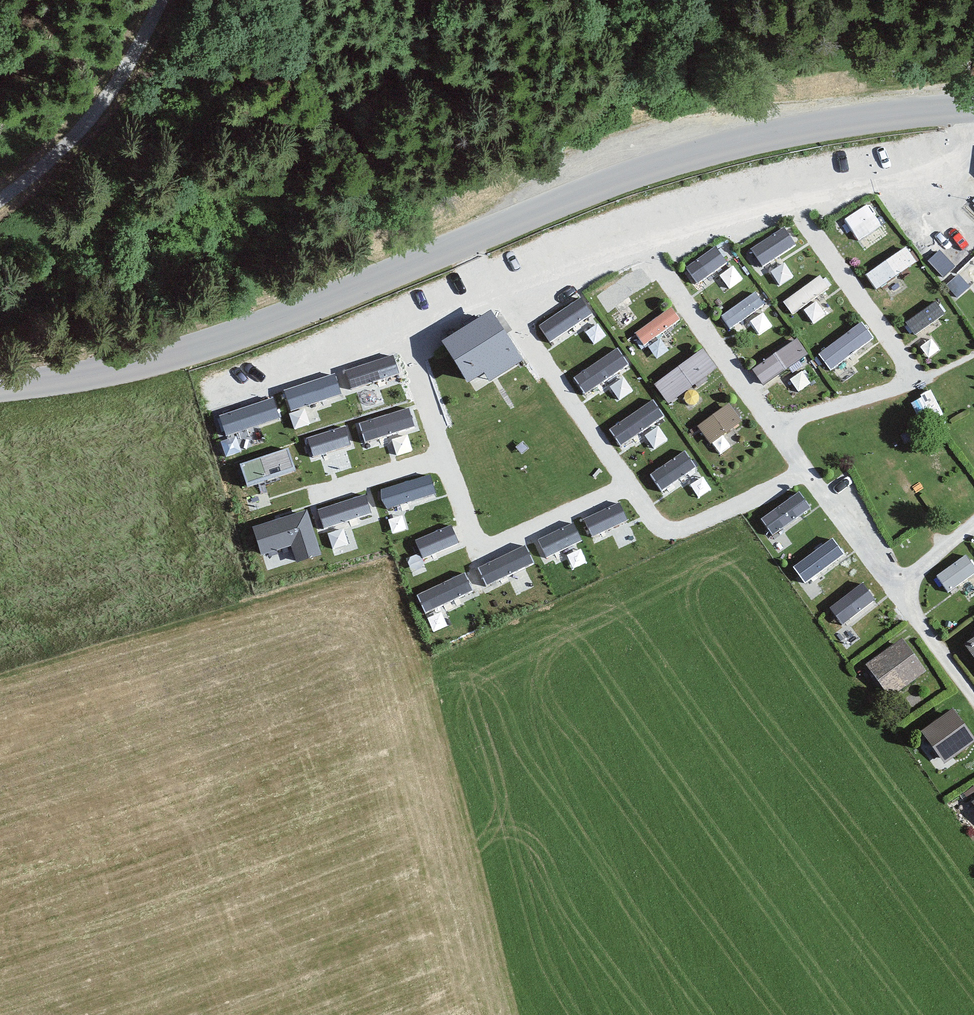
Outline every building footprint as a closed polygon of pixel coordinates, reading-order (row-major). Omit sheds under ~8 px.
[(869,199),(845,214),(859,238),(884,224),(869,199)] [(763,265),(799,242),(786,222),(750,244),(763,265)] [(685,263),(698,283),(730,262),(717,242),(685,263)] [(865,268),(875,285),(918,261),(909,244),(865,268)] [(785,298),(795,310),(830,283),(820,271),(785,298)] [(754,289),(721,311),(732,327),(765,305),(754,289)] [(552,342),(596,313),(582,293),(539,322),(552,342)] [(915,331),(946,312),(938,297),(906,316),(915,331)] [(672,302),(634,327),(644,343),(682,317),(672,302)] [(832,367),(875,333),(861,316),(819,350),(832,367)] [(518,365),(491,320),(445,347),(467,384),(485,374),(490,382),(518,365)] [(798,336),(753,366),(765,383),(809,352),(798,336)] [(619,344),(573,371),(585,391),(630,364),(619,344)] [(669,400),(719,366),(704,345),(655,380),(669,400)] [(352,387),(400,371),(393,351),(345,367),(352,387)] [(336,371),(284,387),(291,410),(343,394),(336,371)] [(654,395),(609,425),(621,443),(666,414),(654,395)] [(221,409),(226,431),(282,419),(276,396),(221,409)] [(729,398),(697,423),(712,442),(744,417),(729,398)] [(412,406),(359,417),(364,438),(416,427),(412,406)] [(307,433),(314,455),(353,442),(346,420),(307,433)] [(248,483),(297,468),(290,445),(241,461),(248,483)] [(650,463),(658,486),(696,474),(689,451),(650,463)] [(379,487),(387,510),(438,492),(430,468),(379,487)] [(799,486),(760,514),(774,533),(812,504),(799,486)] [(316,505),(324,526),(373,508),(365,487),(316,505)] [(621,499),(584,512),(592,535),(629,522),(621,499)] [(293,544),(297,559),(323,552),(309,506),(254,523),(263,553),(293,544)] [(538,537),(547,555),(583,538),(575,519),(538,537)] [(422,556),(461,544),(454,521),(414,534),(422,556)] [(328,526),(331,544),(351,541),(348,522),(328,526)] [(833,534),(793,561),(806,580),(846,552),(833,534)] [(478,562),(484,581),(535,563),(528,544),(478,562)] [(937,572),(949,589),(973,571),(973,560),(966,550),(937,572)] [(426,613),(476,592),(466,569),(416,590),(426,613)] [(845,624),(879,598),(863,578),(829,604),(845,624)] [(907,634),(866,657),(887,692),(927,669),(907,634)] [(965,642),(973,654),(973,635),(965,642)] [(973,741),(973,734),(957,705),(921,727),(942,760),(973,741)]
